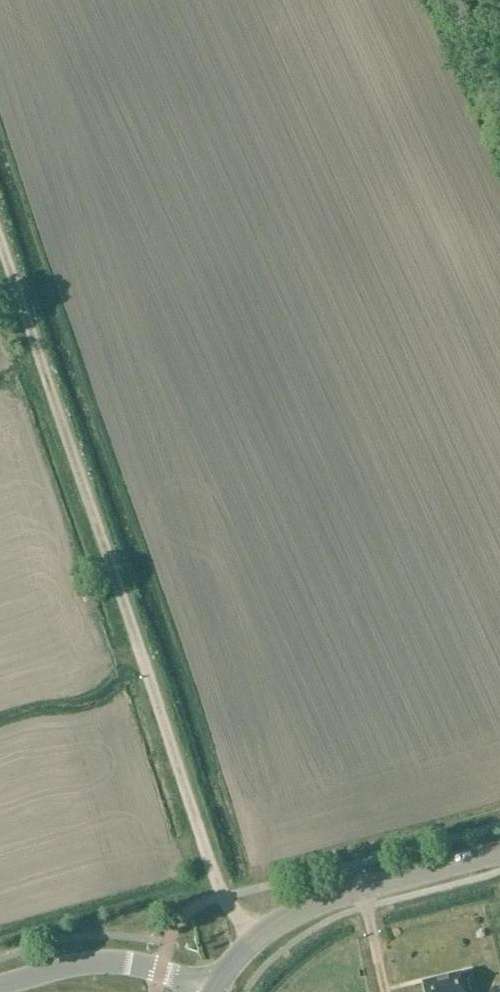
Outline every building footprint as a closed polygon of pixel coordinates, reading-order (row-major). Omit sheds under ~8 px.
[(424,986),(426,991),(467,991),(463,977),(424,986)]
